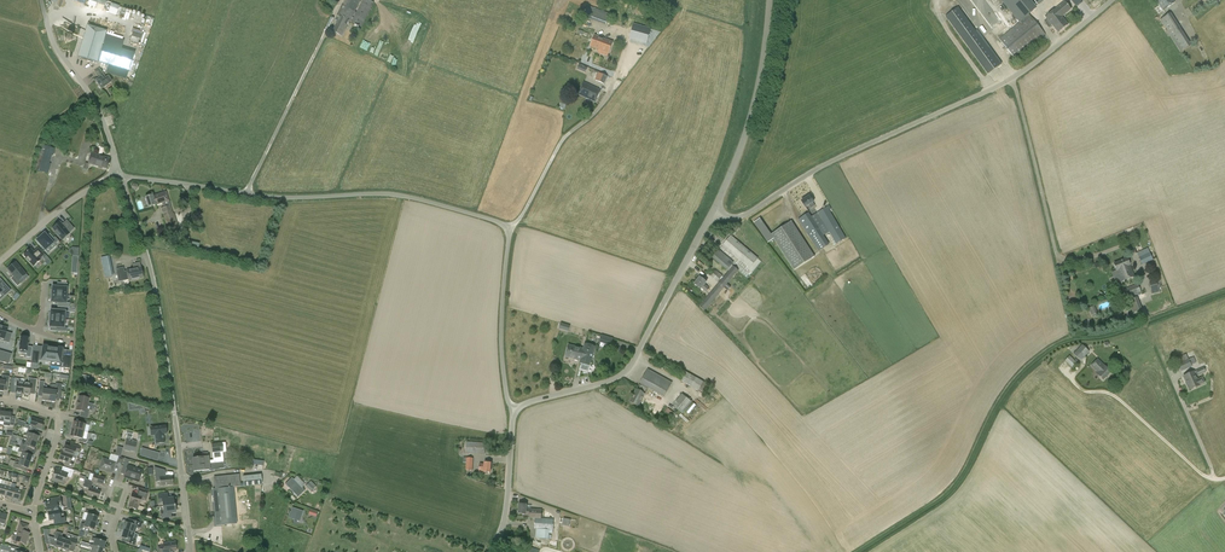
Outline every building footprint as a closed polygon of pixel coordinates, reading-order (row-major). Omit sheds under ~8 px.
[(86,5),(105,10),(108,0),(87,0),(86,5)] [(343,6),(342,5),(337,15),(340,17),(332,31),(342,36),(349,21),(350,21),(362,27),(374,2),(369,0),(362,0),(356,12),(355,11),(361,0),(346,0),(343,6)] [(1029,15),(1037,8),(1030,0),(1001,0),(1019,23),(999,39),(1012,55),(1016,59),(1046,35),(1029,15)] [(1163,10),(1174,2),(1173,0),(1157,0),(1157,1),(1159,5),(1163,10)] [(1046,17),(1058,32),(1068,24),(1062,16),(1071,9),(1064,1),(1046,17)] [(118,15),(121,6),(112,3),(109,12),(118,15)] [(583,17),(606,25),(607,22),(610,14),(588,5),(584,14),(583,17)] [(957,6),(945,15),(948,19),(988,74),(1000,65),(957,6)] [(1192,45),(1171,12),(1166,15),(1161,18),(1160,19),(1181,52),(1192,45)] [(632,30),(629,38),(640,42),(647,44),(651,29),(633,24),(632,30)] [(80,49),(78,57),(97,62),(101,51),(102,46),(106,31),(87,25),(83,41),(80,49)] [(130,41),(128,48),(136,50),(137,44),(138,44),(140,35),(141,32),(134,30),(133,33),(133,32),(130,41)] [(368,50),(373,37),(365,34),(360,47),(368,50)] [(613,42),(595,35),(590,47),(609,53),(613,42)] [(103,44),(103,46),(102,46),(101,51),(98,62),(129,71),(134,53),(103,44)] [(380,58),(387,60),(389,51),(382,49),(380,58)] [(587,72),(589,67),(580,63),(578,68),(587,72)] [(100,69),(99,68),(94,72),(98,79),(95,81),(101,89),(112,82),(108,77),(106,78),(100,69)] [(593,78),(595,79),(595,80),(604,84),(608,76),(599,73),(600,72),(596,70),(593,78)] [(584,82),(578,94),(586,98),(595,102),(601,90),(584,82)] [(55,149),(43,146),(35,171),(48,174),(51,164),(49,163),(51,156),(53,156),(55,149)] [(88,163),(107,169),(110,158),(91,153),(88,163)] [(148,207),(155,204),(156,205),(162,203),(164,207),(161,207),(166,222),(166,223),(169,233),(179,230),(173,209),(171,210),(165,193),(157,195),(157,196),(153,198),(152,194),(144,197),(148,207)] [(805,207),(809,205),(811,208),(815,206),(813,203),(814,202),(809,196),(805,199),(804,198),(801,200),(802,200),(801,201),(805,207)] [(828,206),(811,216),(809,212),(802,216),(798,219),(819,251),(823,248),(829,244),(824,236),(829,232),(836,244),(846,238),(829,210),(831,209),(829,205),(828,206)] [(67,221),(67,220),(62,224),(60,221),(51,228),(55,232),(54,233),(58,237),(59,236),(62,240),(70,233),(69,233),(74,229),(67,221)] [(791,221),(771,234),(794,270),(814,257),(791,221)] [(43,235),(37,240),(45,250),(53,243),(54,245),(59,241),(55,237),(54,238),(50,233),(47,236),(46,235),(44,236),(43,235)] [(758,258),(731,235),(727,240),(722,246),(749,269),(758,259),(758,258)] [(23,255),(33,267),(41,260),(40,259),(45,255),(38,247),(33,251),(31,249),(23,255)] [(71,255),(80,255),(80,247),(71,247),(71,255)] [(1142,265),(1153,260),(1148,248),(1137,253),(1142,265)] [(740,272),(738,270),(732,265),(734,262),(719,249),(712,257),(716,261),(727,270),(729,271),(709,294),(699,306),(704,311),(724,288),(727,284),(737,272),(738,274),(740,272)] [(107,255),(100,257),(104,276),(111,275),(107,255)] [(47,256),(44,259),(49,264),(52,262),(47,256)] [(1117,271),(1122,282),(1135,276),(1130,265),(1127,258),(1114,264),(1117,271)] [(8,269),(7,269),(13,276),(11,279),(17,286),(20,284),(18,281),(26,274),(15,262),(8,269)] [(119,281),(129,279),(129,280),(143,278),(142,268),(127,270),(127,271),(124,271),(124,267),(117,268),(119,281)] [(711,276),(717,281),(723,274),(722,273),(723,272),(718,268),(711,276)] [(694,284),(701,289),(702,291),(703,290),(706,292),(710,288),(705,284),(706,282),(700,277),(694,284)] [(1149,283),(1152,294),(1162,291),(1163,291),(1162,288),(1162,287),(1160,280),(1149,283)] [(3,297),(11,290),(3,282),(0,284),(0,294),(3,297)] [(52,290),(51,290),(50,294),(66,295),(67,283),(61,283),(59,283),(58,287),(52,287),(52,290)] [(1128,298),(1141,293),(1137,284),(1123,290),(1127,299),(1128,298)] [(69,303),(66,303),(66,295),(50,294),(50,299),(51,299),(51,302),(59,303),(59,307),(69,308),(69,303)] [(1134,312),(1142,309),(1137,296),(1130,299),(1134,312)] [(69,308),(59,307),(58,307),(57,310),(50,310),(50,313),(49,313),(49,318),(64,320),(65,312),(68,312),(69,308)] [(56,328),(56,331),(67,332),(67,328),(64,327),(64,320),(49,318),(48,323),(49,324),(49,327),(56,328)] [(570,326),(561,323),(559,328),(568,331),(570,326)] [(4,338),(3,341),(9,343),(11,334),(6,332),(7,328),(0,326),(0,337),(4,338)] [(613,339),(601,335),(598,345),(600,345),(599,347),(604,349),(605,347),(610,348),(613,339)] [(31,357),(32,347),(27,346),(28,338),(21,337),(20,342),(18,342),(18,347),(19,347),(19,353),(26,353),(26,357),(31,357)] [(581,362),(584,348),(568,344),(565,357),(574,359),(574,360),(581,362)] [(585,344),(584,348),(581,362),(580,363),(583,364),(589,366),(590,361),(594,347),(585,344)] [(1073,354),(1080,361),(1089,352),(1082,345),(1073,354)] [(33,352),(33,355),(32,356),(32,363),(37,363),(37,359),(51,361),(53,349),(48,348),(48,347),(43,346),(42,353),(33,352)] [(69,368),(70,357),(60,356),(61,349),(57,348),(56,349),(53,349),(51,361),(64,363),(64,367),(69,368)] [(8,364),(11,354),(0,350),(0,361),(8,364)] [(1176,358),(1181,371),(1192,367),(1191,365),(1196,363),(1194,357),(1188,359),(1186,354),(1176,358)] [(1078,363),(1069,355),(1064,361),(1073,368),(1078,363)] [(1091,366),(1097,372),(1096,373),(1103,380),(1111,372),(1098,359),(1091,366)] [(1197,379),(1196,376),(1206,372),(1204,367),(1183,376),(1189,390),(1205,383),(1202,377),(1197,379)] [(639,387),(638,390),(636,389),(630,401),(638,406),(645,394),(644,393),(647,388),(651,390),(664,397),(672,382),(648,369),(639,383),(641,384),(639,387)] [(698,391),(699,390),(703,393),(708,385),(703,382),(704,381),(686,371),(681,381),(698,391)] [(0,380),(0,391),(4,391),(5,383),(8,383),(9,376),(3,375),(2,380),(0,380)] [(11,385),(16,386),(15,393),(23,394),(24,383),(20,383),(21,379),(12,378),(11,385)] [(28,383),(24,383),(25,379),(24,379),(24,383),(23,394),(30,395),(31,388),(35,388),(37,379),(28,378),(28,383)] [(50,390),(46,389),(47,386),(44,385),(44,382),(40,381),(38,391),(43,391),(42,400),(48,401),(50,390)] [(50,384),(50,390),(48,401),(55,402),(56,393),(61,394),(62,384),(56,383),(55,385),(50,384)] [(680,411),(682,413),(692,402),(682,394),(672,405),(680,411)] [(77,405),(76,410),(81,411),(80,416),(87,418),(89,410),(92,411),(93,404),(88,403),(89,398),(79,396),(78,401),(77,405)] [(692,402),(685,411),(689,414),(696,405),(692,402)] [(4,422),(8,423),(8,425),(13,426),(15,416),(11,416),(12,413),(5,412),(4,422)] [(25,424),(24,427),(28,429),(31,430),(32,426),(37,428),(41,429),(44,421),(32,417),(30,425),(25,424)] [(73,422),(72,429),(84,431),(85,425),(89,426),(90,422),(83,420),(82,424),(73,422)] [(164,443),(163,434),(167,434),(165,425),(153,426),(154,435),(155,435),(156,444),(164,443)] [(25,435),(28,436),(26,439),(36,443),(39,436),(35,435),(36,431),(31,430),(28,429),(27,432),(26,432),(25,435)] [(84,431),(72,429),(70,436),(79,438),(78,442),(80,442),(86,443),(86,439),(82,439),(84,431)] [(124,437),(131,439),(133,432),(126,430),(126,433),(125,433),(124,437)] [(26,439),(25,443),(22,441),(20,448),(36,453),(35,449),(34,449),(36,443),(26,439)] [(135,452),(136,444),(137,441),(132,440),(127,439),(125,450),(135,452)] [(465,453),(485,454),(485,451),(486,443),(466,441),(465,452),(465,453)] [(193,465),(224,462),(223,452),(226,452),(226,448),(225,442),(213,444),(211,444),(212,453),(213,460),(208,461),(208,456),(202,457),(202,455),(197,456),(197,457),(193,458),(193,465)] [(70,444),(69,447),(65,445),(63,452),(61,452),(61,453),(76,457),(77,458),(81,447),(78,446),(70,444)] [(33,458),(32,457),(32,456),(33,456),(36,453),(20,448),(19,451),(22,452),(20,459),(30,462),(31,460),(32,461),(33,458)] [(140,455),(150,458),(153,451),(142,448),(140,455)] [(72,468),(76,457),(61,453),(59,459),(65,461),(64,465),(72,468)] [(119,456),(116,465),(121,467),(124,458),(119,456)] [(472,471),(473,458),(463,457),(463,462),(466,463),(466,471),(472,471)] [(115,462),(103,458),(100,468),(112,472),(115,462)] [(142,470),(128,466),(129,460),(125,458),(123,466),(127,468),(124,476),(139,481),(142,470)] [(28,469),(30,462),(20,459),(19,462),(14,461),(12,467),(23,471),(24,467),(28,469)] [(194,471),(209,470),(209,471),(215,470),(215,469),(224,468),(224,462),(193,465),(194,471)] [(490,473),(491,463),(484,463),(484,464),(480,464),(479,471),(484,472),(490,473)] [(64,484),(67,476),(71,478),(74,470),(63,467),(61,471),(55,469),(51,480),(64,484)] [(161,485),(173,484),(172,476),(163,477),(162,469),(154,467),(156,481),(160,481),(161,485)] [(85,478),(84,483),(92,485),(93,482),(102,485),(105,478),(94,474),(92,481),(85,478)] [(239,474),(214,477),(215,489),(233,487),(235,487),(240,486),(239,474)] [(261,474),(243,476),(244,486),(262,484),(261,474)] [(297,497),(304,490),(292,478),(285,484),(291,490),(297,497)] [(6,481),(5,484),(1,483),(0,487),(0,495),(5,496),(9,482),(6,481)] [(11,486),(12,483),(9,482),(5,496),(12,498),(15,487),(11,486)] [(305,486),(310,491),(314,487),(309,482),(305,486)] [(91,488),(92,485),(84,483),(83,486),(89,489),(87,495),(98,499),(100,491),(91,488)] [(20,488),(15,487),(12,498),(19,500),(23,486),(21,485),(20,488)] [(215,489),(213,489),(216,525),(222,525),(236,523),(233,487),(215,489)] [(139,505),(141,500),(145,501),(148,492),(140,489),(138,495),(132,493),(129,502),(130,503),(129,507),(137,509),(138,505),(139,505)] [(162,502),(163,506),(175,505),(174,502),(173,502),(173,497),(165,498),(165,493),(158,494),(159,503),(162,502)] [(62,506),(61,506),(59,498),(52,499),(53,503),(45,504),(46,512),(57,510),(59,510),(61,510),(63,510),(64,508),(64,506),(62,506)] [(534,528),(536,528),(535,538),(549,539),(549,534),(552,534),(553,530),(554,519),(541,518),(541,510),(526,509),(526,504),(519,504),(518,514),(525,514),(525,515),(530,515),(529,518),(532,518),(535,518),(534,528)] [(176,513),(175,505),(163,506),(163,510),(160,510),(161,518),(168,517),(168,513),(176,513)] [(299,521),(303,512),(292,508),(290,515),(289,517),(299,521)] [(63,514),(61,514),(61,510),(59,510),(57,510),(46,512),(47,512),(49,520),(57,519),(58,523),(65,522),(63,514)] [(87,514),(85,520),(97,524),(98,522),(96,521),(97,517),(89,514),(90,512),(86,511),(85,510),(84,513),(87,514)] [(95,526),(96,526),(97,524),(85,520),(84,524),(81,523),(79,529),(87,532),(89,529),(93,530),(95,526)] [(126,523),(123,530),(134,533),(135,529),(140,530),(141,524),(134,522),(133,525),(126,523)] [(20,523),(17,531),(16,535),(15,535),(14,535),(13,535),(12,537),(12,538),(12,539),(12,540),(13,541),(16,541),(25,544),(28,533),(25,532),(28,525),(20,523)] [(149,529),(154,534),(158,531),(153,526),(149,529)] [(138,534),(134,533),(123,530),(121,537),(129,540),(127,543),(135,545),(136,540),(138,534)] [(56,532),(54,539),(48,537),(50,545),(55,547),(62,549),(65,539),(61,538),(63,534),(56,532)] [(65,539),(62,549),(68,551),(70,546),(71,546),(72,545),(73,545),(74,545),(77,537),(67,533),(65,539)] [(93,545),(103,549),(104,550),(105,547),(103,546),(105,542),(95,538),(94,539),(92,538),(91,540),(94,541),(93,545)] [(173,551),(176,550),(175,542),(163,544),(163,546),(157,547),(158,551),(173,551)]
